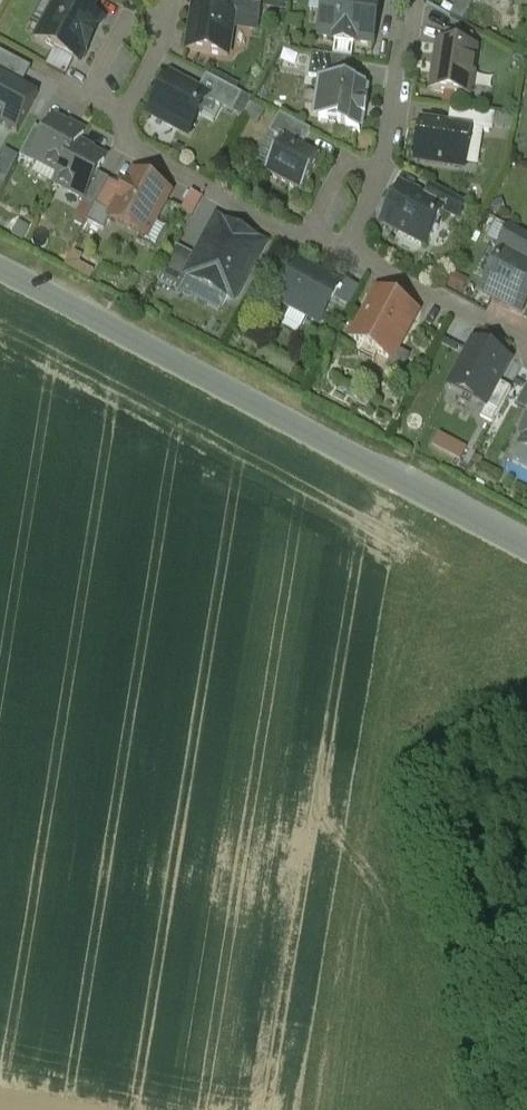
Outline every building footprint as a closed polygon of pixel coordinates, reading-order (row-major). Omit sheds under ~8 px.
[(61,2),(62,1),(92,17),(101,0),(58,0),(61,2)] [(246,0),(222,0),(220,15),(236,17),(236,19),(259,23),(262,2),(246,0)] [(330,16),(325,15),(321,38),(336,41),(336,45),(356,48),(356,44),(374,46),(378,19),(374,18),(376,1),(367,0),(333,0),(330,16)] [(451,19),(463,25),(476,0),(461,0),(451,19)] [(92,17),(62,1),(61,2),(40,42),(58,51),(75,61),(79,63),(101,22),(92,17)] [(220,15),(195,11),(189,52),(229,59),(236,19),(236,17),(220,15)] [(475,38),(446,33),(444,47),(473,51),(475,38)] [(444,47),(440,46),(433,92),(470,98),(471,94),(475,92),(477,77),(474,73),(477,52),(473,51),(444,47)] [(75,61),(58,51),(49,68),(66,77),(75,61)] [(330,59),(314,57),(310,79),(320,80),(327,81),(330,59)] [(353,62),(330,59),(327,81),(349,85),(353,62)] [(243,96),(208,77),(199,94),(209,100),(208,101),(233,114),(243,96)] [(199,94),(172,80),(152,116),(190,136),(208,101),(209,100),(199,94)] [(327,81),(320,80),(316,105),(323,106),(320,123),(341,126),(340,131),(361,134),(363,119),(367,119),(369,103),(366,103),(368,87),(349,85),(327,81)] [(0,81),(0,130),(20,139),(38,100),(0,81)] [(493,117),(453,111),(450,129),(471,132),(490,135),(493,117)] [(312,133),(281,116),(271,135),(284,142),(285,141),(303,151),(312,133)] [(76,133),(56,123),(49,136),(35,162),(36,162),(62,176),(63,177),(79,145),(80,146),(85,136),(77,131),(76,133)] [(450,129),(423,125),(417,162),(465,170),(471,132),(450,129)] [(37,130),(21,160),(34,166),(36,162),(35,162),(49,136),(37,130)] [(303,151),(285,141),(284,142),(266,176),(303,195),(322,161),(303,151)] [(79,145),(63,177),(62,176),(57,186),(84,201),(85,201),(99,176),(106,162),(86,151),(87,149),(80,146),(79,145)] [(99,176),(85,201),(84,201),(82,205),(94,211),(96,208),(110,183),(110,182),(99,176)] [(170,196),(134,178),(126,192),(113,217),(112,220),(144,236),(152,221),(156,223),(170,196)] [(110,183),(96,208),(113,217),(126,192),(110,183)] [(465,205),(433,188),(426,202),(445,212),(445,213),(457,220),(465,205)] [(426,202),(403,190),(384,226),(426,248),(445,213),(445,212),(426,202)] [(265,249),(218,224),(188,280),(236,305),(265,249)] [(511,230),(499,253),(505,256),(505,255),(526,266),(526,238),(511,230)] [(505,255),(505,256),(483,296),(523,317),(526,309),(526,266),(505,255)] [(319,281),(300,271),(281,305),(321,326),(342,289),(321,277),(319,281)] [(417,314),(379,294),(353,341),(392,362),(397,352),(417,314)] [(513,366),(475,346),(450,394),(487,414),(513,366)] [(411,359),(397,352),(392,362),(387,371),(400,379),(411,359)]
